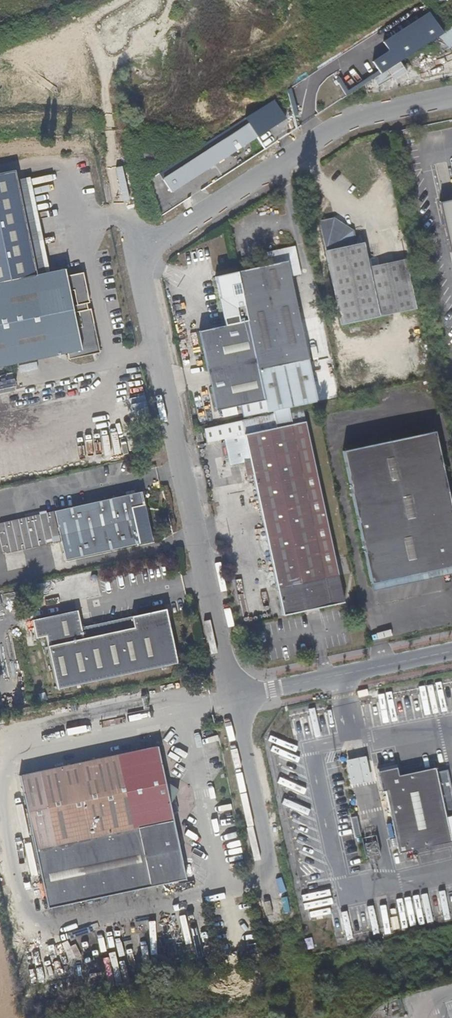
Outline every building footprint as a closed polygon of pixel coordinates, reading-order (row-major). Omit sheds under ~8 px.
[(382,75),(444,33),(430,11),(384,42),(390,50),(373,61),(382,75)] [(274,99),(247,117),(259,137),(287,119),(274,99)] [(248,124),(161,179),(169,192),(256,137),(248,124)] [(27,257),(7,161),(5,153),(0,154),(0,344),(60,331),(62,338),(93,331),(83,287),(80,288),(80,282),(82,281),(76,254),(59,257),(57,250),(39,254),(27,257)] [(39,254),(18,158),(7,161),(27,257),(39,254)] [(438,204),(451,267),(451,201),(438,204)] [(349,233),(329,220),(316,224),(338,324),(411,309),(400,260),(364,268),(359,245),(352,246),(349,233)] [(263,254),(265,266),(235,272),(239,294),(245,321),(246,324),(255,362),(257,374),(266,412),(266,414),(287,409),(314,403),(314,400),(326,397),(323,387),(311,390),(287,280),(298,277),(291,247),(263,254)] [(238,405),(241,417),(266,412),(257,374),(255,362),(246,324),(245,321),(197,332),(214,410),(238,405)] [(282,614),(343,601),(300,410),(287,413),(287,409),(266,414),(239,420),(203,428),(205,441),(223,437),(228,463),(248,459),(282,614)] [(201,439),(199,431),(193,432),(195,440),(201,439)] [(340,453),(368,578),(448,560),(449,566),(451,566),(451,523),(433,433),(340,453)] [(140,494),(0,524),(0,536),(3,552),(7,555),(62,544),(65,563),(151,545),(140,494)] [(451,572),(451,566),(449,566),(448,560),(368,578),(371,590),(451,572)] [(83,632),(81,625),(36,635),(38,643),(47,641),(50,656),(145,635),(172,630),(170,623),(167,623),(165,614),(83,632)] [(79,615),(34,625),(36,635),(81,625),(79,615)] [(172,630),(145,635),(50,656),(56,681),(177,656),(172,630)] [(180,667),(177,656),(56,681),(58,693),(180,667)] [(176,782),(167,746),(29,776),(58,908),(196,878),(183,820),(188,812),(185,795),(188,789),(176,782)] [(345,759),(350,784),(371,780),(366,755),(345,759)] [(396,776),(393,766),(376,770),(381,793),(383,793),(396,855),(449,844),(432,769),(396,776)]
